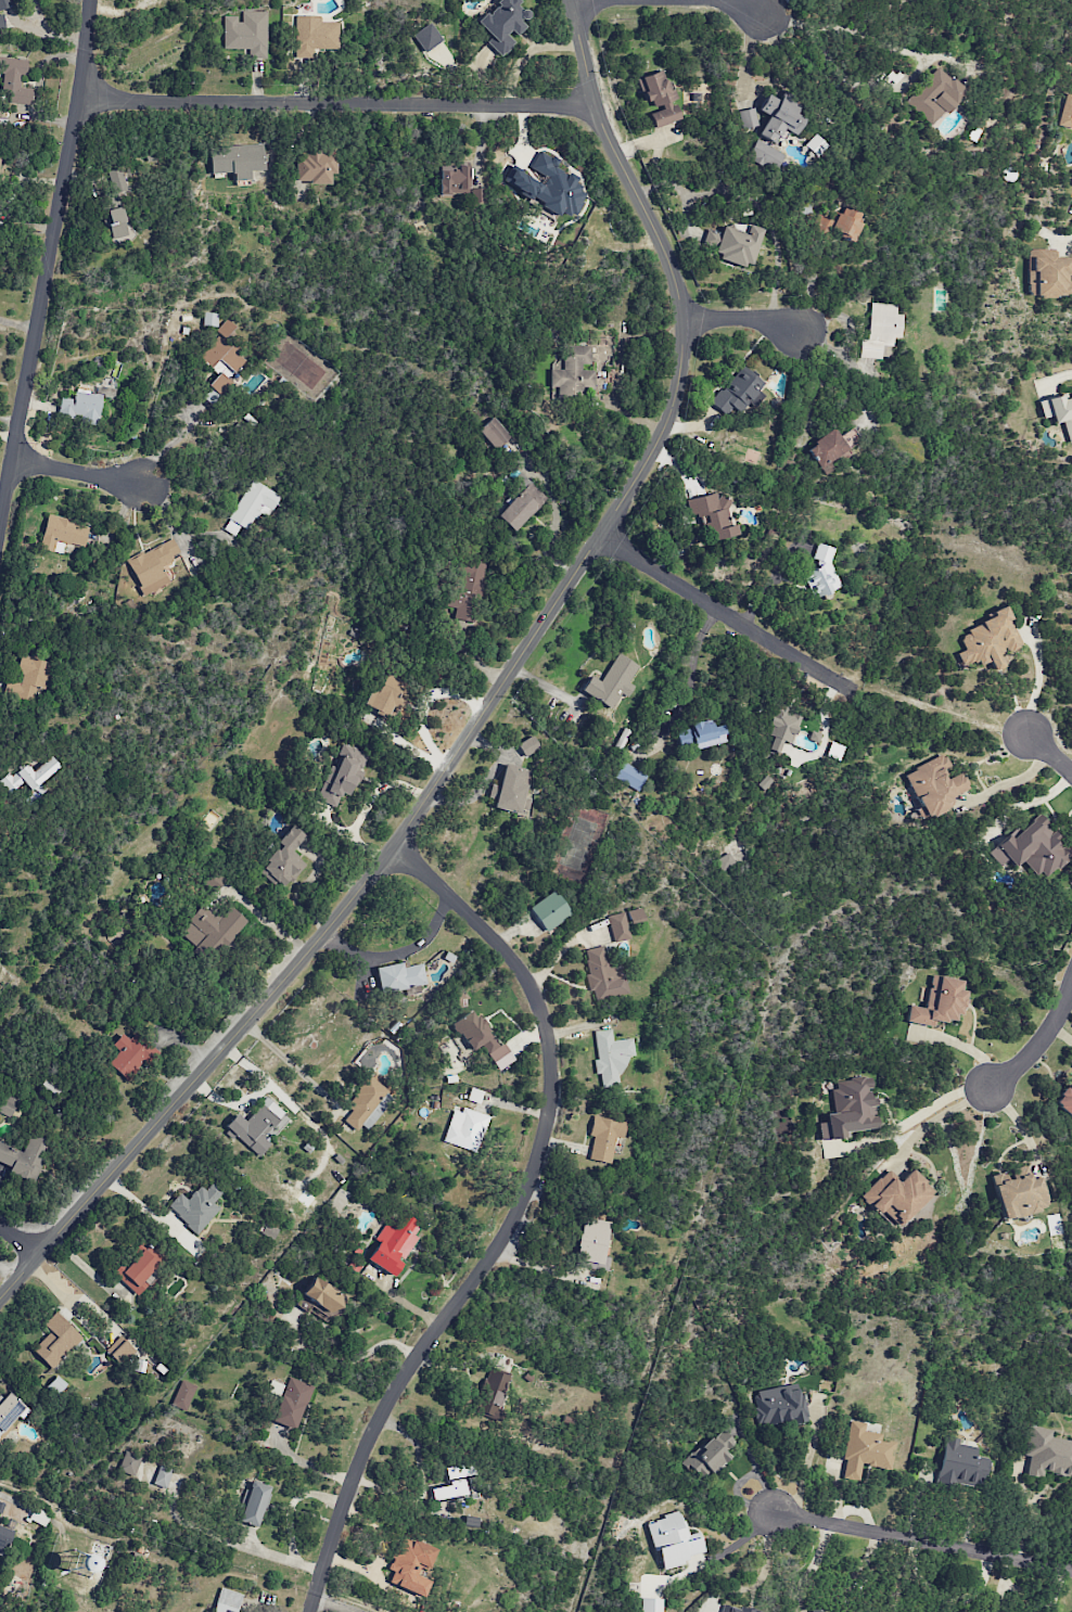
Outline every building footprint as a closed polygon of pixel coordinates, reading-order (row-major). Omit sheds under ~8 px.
[(15,7),(13,0),(0,0),(0,10),(15,7)] [(491,37),(486,41),(500,57),(517,41),(513,37),(525,26),(520,22),(528,15),(518,4),(519,3),(516,0),(500,0),(477,22),(491,37)] [(266,58),(267,12),(241,11),(240,16),(224,16),(223,49),(249,49),(248,58),(266,58)] [(339,22),(321,22),(321,16),(296,15),(294,57),(312,58),(312,48),(338,49),(339,22)] [(443,40),(430,22),(412,35),(425,53),(443,40)] [(32,88),(20,88),(21,74),(27,75),(28,60),(5,58),(2,103),(31,105),(32,88)] [(964,92),(937,66),(905,100),(933,126),(964,92)] [(653,127),(680,120),(675,101),(676,101),(671,80),(665,81),(662,70),(639,77),(648,111),(649,111),(653,127)] [(1065,93),(1058,126),(1071,129),(1071,95),(1065,93)] [(758,135),(775,143),(781,128),(795,135),(803,118),(794,114),(798,104),(780,96),(778,100),(765,94),(758,111),(767,115),(758,135)] [(738,112),(743,129),(758,125),(753,107),(738,112)] [(747,155),(775,170),(784,154),(756,139),(747,155)] [(262,144),(209,147),(210,174),(233,172),(234,180),(250,180),(250,171),(264,170),(262,144)] [(502,181),(559,215),(562,211),(573,217),(587,192),(574,185),(578,179),(554,165),(557,161),(539,150),(528,169),(529,170),(525,176),(510,168),(502,181)] [(330,183),(330,172),(337,172),(338,152),(297,151),(296,182),(330,183)] [(438,171),(438,197),(473,197),(473,203),(485,203),(485,188),(469,189),(469,166),(458,166),(458,171),(438,171)] [(849,244),(863,214),(846,206),(842,215),(837,212),(833,221),(818,214),(812,227),(849,244)] [(104,210),(112,240),(128,236),(121,207),(104,210)] [(762,229),(749,224),(746,233),(723,226),(720,233),(707,228),(700,251),(750,267),(762,229)] [(1028,249),(1028,296),(1066,296),(1066,276),(1071,276),(1071,257),(1051,257),(1051,249),(1028,249)] [(868,339),(860,339),(859,357),(890,359),(891,337),(899,338),(901,314),(895,314),(895,304),(870,303),(868,339)] [(218,374),(208,385),(218,393),(247,359),(225,340),(236,327),(226,319),(216,331),(219,334),(199,358),(218,374)] [(591,346),(561,345),(561,369),(550,369),(550,387),(556,387),(555,406),(582,407),(582,389),(594,389),(594,370),(582,370),(582,364),(591,364),(591,346)] [(726,415),(731,407),(742,414),(764,382),(739,364),(711,404),(726,415)] [(98,424),(102,395),(76,391),(74,399),(60,397),(57,417),(98,424)] [(1043,419),(1051,416),(1053,423),(1064,420),(1071,449),(1071,396),(1066,397),(1065,393),(1038,400),(1043,419)] [(478,430),(496,450),(510,436),(492,417),(478,430)] [(823,475),(833,470),(828,461),(847,450),(835,429),(806,446),(823,475)] [(514,532),(547,497),(521,474),(516,480),(524,487),(497,516),(514,532)] [(280,495),(252,479),(223,529),(235,536),(240,526),(248,530),(258,512),(268,517),(280,495)] [(687,500),(691,517),(703,514),(709,541),(736,535),(727,497),(718,499),(717,493),(687,500)] [(40,549),(62,554),(64,543),(84,547),(89,525),(47,516),(40,549)] [(143,595),(175,581),(167,563),(174,559),(173,555),(179,552),(173,539),(128,559),(143,595)] [(842,586),(825,546),(813,551),(820,566),(803,573),(815,599),(842,586)] [(452,607),(457,608),(455,618),(472,622),(484,563),(462,559),(452,607)] [(1021,646),(1009,620),(1010,619),(1004,606),(991,612),(993,618),(958,634),(965,649),(956,653),(961,665),(976,658),(979,666),(989,661),(993,671),(1003,666),(999,656),(1021,646)] [(601,682),(590,676),(581,692),(612,708),(620,693),(627,697),(634,686),(628,683),(638,665),(616,652),(601,682)] [(378,691),(371,688),(363,706),(388,716),(402,682),(385,675),(378,691)] [(801,715),(775,705),(765,735),(770,736),(766,749),(779,753),(783,742),(790,744),(801,715)] [(722,725),(712,727),(711,719),(690,722),(691,728),(675,731),(678,749),(695,746),(695,748),(725,743),(722,725)] [(524,757),(540,749),(532,735),(517,744),(524,757)] [(839,760),(843,747),(831,743),(826,756),(839,760)] [(316,799),(336,807),(341,793),(348,795),(356,776),(359,777),(368,753),(343,744),(334,767),(329,765),(316,799)] [(904,774),(926,819),(953,805),(949,798),(970,788),(961,772),(947,779),(942,770),(950,766),(944,753),(904,774)] [(47,792),(40,782),(60,767),(51,755),(33,769),(27,762),(1,782),(10,793),(24,782),(34,793),(27,799),(31,805),(47,792)] [(613,778),(638,792),(647,775),(622,762),(613,778)] [(531,770),(504,764),(499,786),(491,784),(488,797),(495,799),(493,807),(525,815),(529,798),(525,797),(531,770)] [(987,852),(998,866),(1007,859),(1013,867),(1022,860),(1039,881),(1070,857),(1056,839),(1058,837),(1039,814),(1010,838),(1008,835),(987,852)] [(306,864),(292,851),(305,837),(293,825),(277,842),(280,845),(259,869),(282,890),(306,864)] [(735,863),(728,852),(715,860),(722,871),(735,863)] [(225,877),(209,870),(203,884),(218,892),(225,877)] [(571,914),(556,890),(529,907),(545,931),(571,914)] [(247,921),(231,906),(220,919),(203,904),(178,931),(205,954),(211,947),(218,954),(247,921)] [(630,923),(644,919),(641,907),(627,911),(630,923)] [(614,942),(630,938),(624,912),(607,916),(614,942)] [(594,999),(628,994),(624,974),(617,975),(615,962),(605,963),(603,946),(584,949),(588,975),(585,975),(588,992),(593,991),(594,999)] [(422,963),(409,965),(408,961),(375,967),(381,994),(426,985),(422,963)] [(906,1022),(933,1027),(934,1019),(957,1024),(964,991),(960,990),(962,980),(931,975),(925,1008),(909,1005),(906,1022)] [(481,1044),(488,1055),(499,1048),(473,1008),(452,1023),(471,1052),(481,1044)] [(632,1038),(613,1040),(612,1029),(594,1031),(597,1060),(594,1060),(595,1074),(599,1074),(601,1088),(622,1085),(620,1058),(634,1056),(632,1038)] [(122,1033),(112,1043),(119,1051),(108,1062),(126,1081),(157,1052),(137,1031),(128,1039),(122,1033)] [(343,1121),(356,1131),(364,1121),(370,1125),(379,1113),(373,1108),(388,1090),(368,1075),(344,1105),(351,1110),(343,1121)] [(876,1128),(873,1098),(869,1098),(868,1088),(871,1088),(870,1077),(831,1081),(835,1113),(825,1114),(826,1122),(818,1123),(819,1140),(848,1137),(848,1131),(876,1128)] [(1052,1102),(1071,1119),(1071,1079),(1052,1102)] [(19,1096),(0,1090),(0,1113),(12,1117),(19,1096)] [(285,1112),(266,1097),(245,1121),(237,1114),(225,1129),(259,1157),(271,1143),(264,1137),(285,1112)] [(443,1142),(476,1152),(488,1117),(454,1106),(443,1142)] [(589,1159),(610,1163),(615,1138),(622,1139),(626,1122),(593,1116),(589,1136),(593,1137),(589,1159)] [(11,1167),(9,1172),(34,1182),(50,1142),(30,1134),(23,1152),(0,1143),(0,1162),(11,1167)] [(1002,1220),(1048,1208),(1039,1177),(1030,1179),(1027,1165),(1013,1169),(1015,1177),(1004,1180),(1002,1172),(991,1175),(1002,1220)] [(932,1190),(910,1169),(899,1181),(887,1170),(861,1197),(895,1229),(932,1190)] [(219,1208),(213,1203),(222,1192),(211,1183),(205,1190),(199,1185),(187,1199),(179,1192),(167,1208),(198,1233),(219,1208)] [(367,1259),(393,1277),(403,1262),(401,1261),(418,1237),(413,1234),(420,1224),(403,1212),(397,1220),(390,1216),(376,1237),(380,1240),(367,1259)] [(607,1271),(609,1257),(604,1256),(609,1220),(582,1216),(575,1266),(607,1271)] [(148,1284),(143,1280),(159,1264),(142,1248),(116,1276),(137,1296),(148,1284)] [(346,1298),(314,1277),(296,1303),(304,1309),(310,1301),(334,1317),(346,1298)] [(51,1332),(32,1349),(50,1369),(82,1339),(56,1311),(43,1324),(51,1332)] [(105,1350),(119,1364),(134,1350),(121,1335),(105,1350)] [(510,1376),(490,1370),(476,1412),(495,1419),(510,1376)] [(313,1386),(290,1377),(272,1421),(295,1430),(313,1386)] [(188,1411),(195,1384),(179,1380),(172,1406),(188,1411)] [(805,1422),(798,1383),(754,1391),(760,1426),(791,1420),(791,1425),(805,1422)] [(29,1410),(6,1389),(0,1396),(0,1434),(17,1416),(21,1419),(29,1410)] [(861,1465),(890,1469),(894,1442),(880,1440),(881,1434),(864,1431),(865,1423),(850,1421),(841,1479),(859,1481),(861,1465)] [(1071,1452),(1071,1440),(1051,1437),(1052,1429),(1029,1425),(1024,1455),(1030,1456),(1026,1475),(1042,1478),(1043,1472),(1068,1476),(1071,1452)] [(733,1441),(718,1427),(684,1464),(700,1478),(708,1470),(712,1474),(728,1456),(724,1452),(733,1441)] [(977,1447),(958,1444),(959,1439),(945,1436),(937,1482),(984,1490),(989,1458),(975,1455),(977,1447)] [(134,1476),(141,1457),(125,1450),(118,1470),(134,1476)] [(432,1488),(434,1500),(461,1497),(461,1499),(468,1498),(465,1476),(474,1475),(472,1463),(446,1467),(449,1486),(432,1488)] [(166,1488),(173,1470),(160,1464),(153,1483),(166,1488)] [(238,1521),(258,1527),(270,1486),(250,1480),(238,1521)] [(648,1521),(659,1567),(705,1556),(699,1532),(687,1535),(682,1512),(648,1521)] [(4,1557),(12,1530),(0,1526),(0,1555),(4,1557)] [(423,1597),(429,1581),(418,1576),(421,1568),(427,1571),(436,1549),(401,1535),(388,1569),(393,1571),(389,1583),(423,1597)] [(220,1587),(213,1611),(236,1611),(242,1594),(220,1587)] [(661,1598),(640,1598),(640,1611),(661,1611),(661,1598)] [(723,1603),(720,1611),(756,1611),(723,1603)]
